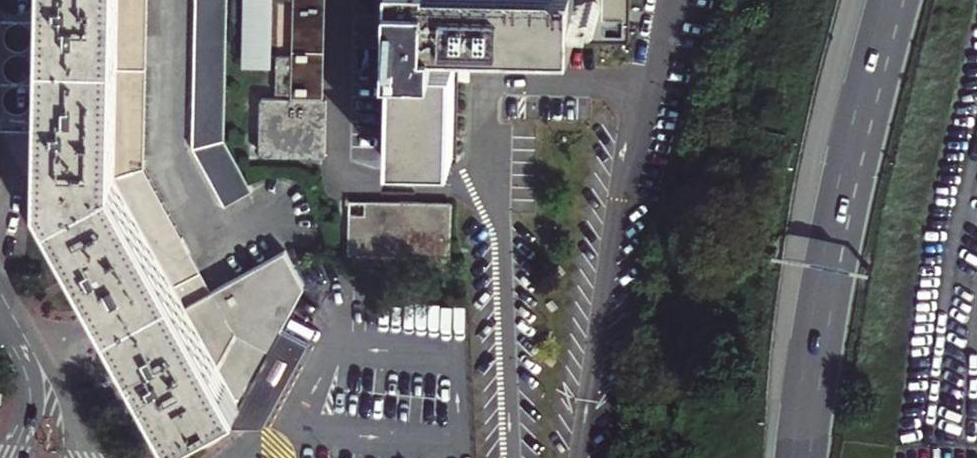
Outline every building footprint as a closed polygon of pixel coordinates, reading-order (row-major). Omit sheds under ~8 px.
[(18,162),(38,198),(37,190),(37,162),(38,158),(47,158),(51,39),(51,0),(36,0),(33,5),(28,9),(23,11),(17,12),(12,12),(7,11),(3,8),(0,6),(0,129),(18,162)] [(105,320),(122,350),(162,424),(164,428),(168,431),(171,435),(175,438),(180,440),(185,441),(190,442),(194,443),(199,443),(204,442),(209,441),(214,439),(218,436),(222,433),(226,430),(229,426),(262,428),(306,345),(280,331),(303,286),(295,270),(284,251),(212,290),(197,263),(144,169),(146,81),(147,0),(51,0),(51,39),(47,158),(38,158),(37,162),(37,190),(38,198),(65,246),(105,320)] [(252,190),(225,140),(225,113),(228,5),(228,0),(196,0),(194,82),(192,146),(225,205),(252,190)] [(241,66),(271,66),(273,0),(242,0),(241,66)] [(326,0),(298,0),(296,91),(324,92),(326,0)] [(381,34),(392,34),(392,54),(396,54),(392,153),(454,155),(457,33),(626,35),(627,0),(382,0),(381,34)] [(294,51),(278,51),(277,88),(293,89),(294,51)] [(327,152),(328,97),(263,95),(262,151),(327,152)] [(449,257),(450,204),(349,201),(349,215),(334,215),(333,253),(449,257)]
